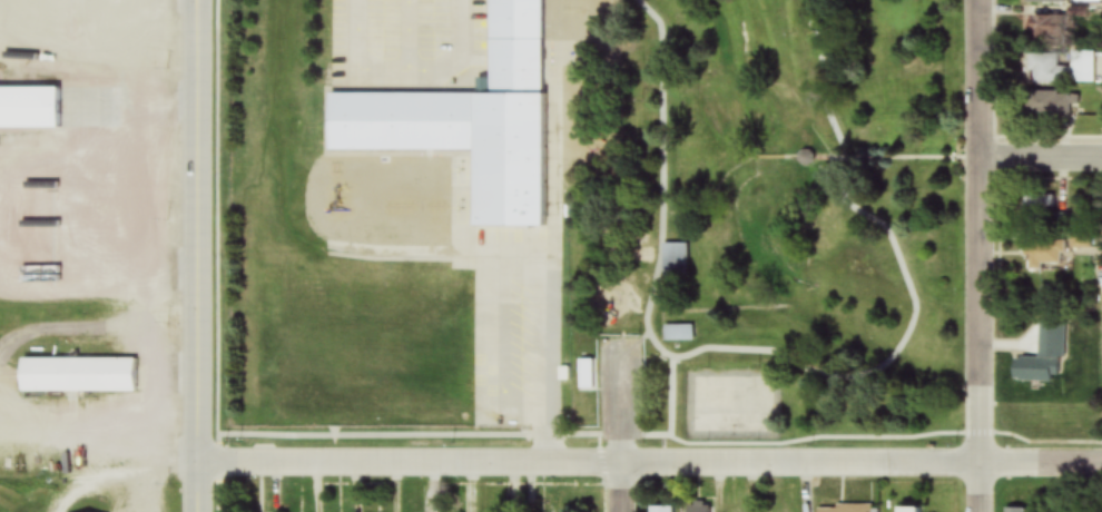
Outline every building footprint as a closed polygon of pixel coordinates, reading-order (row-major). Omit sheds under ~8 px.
[(487,95),(324,95),(324,154),(470,153),(470,228),(540,228),(540,0),(486,0),(487,95)] [(1026,16),(1027,41),(1063,39),(1062,14),(1026,16)] [(1026,55),(1026,85),(1092,84),(1092,52),(1068,52),(1069,67),(1056,67),(1056,54),(1026,55)] [(55,127),(0,126),(0,87),(56,88),(55,127)] [(1078,107),(1078,94),(1026,95),(1026,119),(1069,119),(1069,107),(1078,107)] [(1049,196),(1024,199),(1026,222),(1052,219),(1049,196)] [(1089,249),(1089,233),(1069,233),(1069,249),(1089,249)] [(1025,267),(1065,267),(1065,240),(1025,240),(1025,267)] [(685,244),(657,244),(657,278),(685,278),(685,244)] [(690,342),(690,325),(661,325),(661,342),(690,342)] [(134,393),(134,359),(18,359),(18,393),(134,393)] [(1013,383),(1055,383),(1055,359),(1013,359),(1013,383)] [(597,361),(578,361),(578,389),(597,389),(597,361)]
